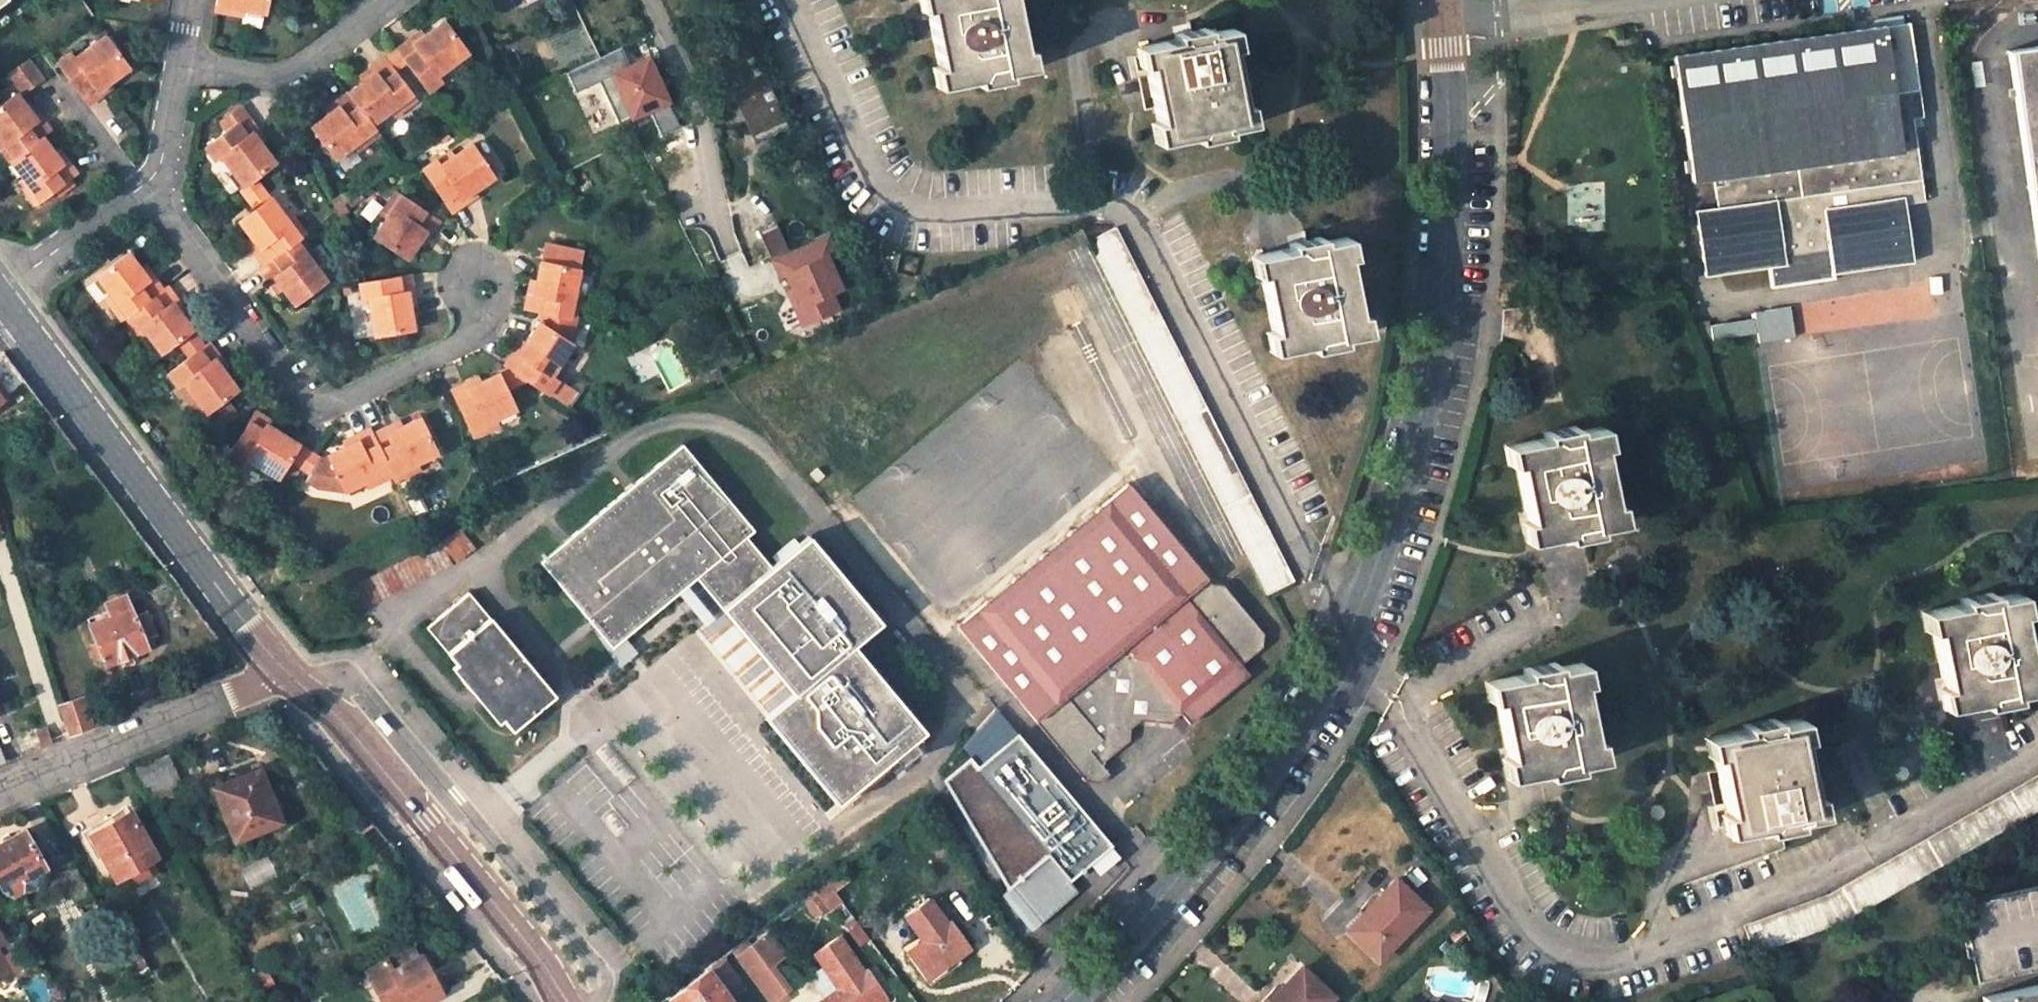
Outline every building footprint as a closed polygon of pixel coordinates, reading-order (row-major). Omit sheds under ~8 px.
[(215,11),(231,13),(232,6),(266,12),(268,0),(217,0),(215,11)] [(920,9),(926,7),(925,0),(918,0),(920,9)] [(926,7),(938,65),(941,84),(973,78),(1007,71),(1026,67),(1022,48),(1012,0),(925,0),(926,7)] [(445,17),(414,41),(411,37),(397,47),(406,59),(428,89),(442,78),(438,73),(469,50),(445,17)] [(1908,20),(1673,54),(1693,182),(1713,179),(1717,207),(1695,211),(1704,276),(1769,265),(1772,287),(1836,277),(1835,271),(1914,260),(1905,203),(1925,199),(1912,117),(1923,115),(1908,20)] [(1206,32),(1205,27),(1173,32),(1174,38),(1206,32)] [(1229,46),(1235,45),(1232,27),(1225,28),(1229,46)] [(1174,38),(1142,44),(1146,63),(1157,121),(1161,139),(1192,133),(1224,127),(1244,123),(1240,104),(1229,46),(1225,28),(1206,32),(1174,38)] [(106,37),(76,59),(71,53),(57,63),(89,104),(103,94),(99,89),(129,68),(106,37)] [(1142,44),(1136,45),(1140,64),(1146,63),(1142,44)] [(2037,253),(2037,46),(2009,51),(2037,253)] [(397,47),(384,57),(394,69),(406,59),(397,47)] [(1026,67),(1032,66),(1028,47),(1022,48),(1026,67)] [(673,99),(653,50),(616,66),(611,54),(570,72),(576,87),(599,77),(619,122),(673,99)] [(749,136),(784,125),(761,54),(726,66),(749,136)] [(8,72),(22,92),(43,76),(29,57),(8,72)] [(374,72),(348,91),(372,123),(398,103),(403,109),(417,99),(394,69),(384,57),(371,67),(374,72)] [(938,65),(931,66),(935,85),(941,84),(938,65)] [(973,78),(975,83),(1008,77),(1007,71),(973,78)] [(45,132),(49,129),(39,114),(34,117),(15,91),(0,102),(0,137),(3,140),(0,142),(0,149),(8,160),(9,158),(41,135),(45,132)] [(338,106),(312,126),(336,157),(362,137),(367,143),(379,133),(372,123),(348,91),(334,101),(338,106)] [(1244,123),(1250,122),(1247,103),(1240,104),(1244,123)] [(240,104),(219,119),(227,129),(247,114),(240,104)] [(276,162),(253,131),(258,127),(247,114),(227,129),(205,144),(216,158),(220,155),(243,186),(257,176),(276,162)] [(1157,121),(1150,122),(1155,141),(1161,139),(1157,121)] [(1192,133),(1193,139),(1226,133),(1224,127),(1192,133)] [(41,135),(9,158),(29,185),(23,189),(33,202),(75,171),(64,158),(61,161),(41,135)] [(472,142),(441,163),(437,158),(423,167),(452,211),(467,200),(464,196),(495,174),(472,142)] [(243,186),(241,187),(255,207),(271,195),(257,176),(243,186)] [(410,258),(427,230),(431,233),(440,218),(396,191),(387,205),(392,208),(375,235),(410,258)] [(291,222),(271,195),(255,207),(238,219),(259,246),(255,248),(265,262),(303,235),(307,232),(297,218),(291,222)] [(778,224),(763,230),(801,326),(842,310),(834,290),(845,286),(831,251),(837,248),(830,231),(788,248),(778,224)] [(1115,226),(1101,233),(1104,239),(1118,232),(1115,226)] [(1266,593),(1292,580),(1118,232),(1104,239),(1101,233),(1089,239),(1266,593)] [(275,275),(295,302),(327,279),(307,253),(313,249),(303,235),(265,262),(260,265),(271,278),(275,275)] [(1321,240),(1319,235),(1287,241),(1288,247),(1321,240)] [(1344,255),(1350,254),(1346,235),(1340,236),(1344,255)] [(1288,247),(1256,253),(1260,272),(1272,330),(1276,348),(1307,342),(1339,336),(1359,332),(1355,313),(1344,255),(1340,236),(1321,240),(1288,247)] [(147,279),(139,267),(128,252),(97,275),(115,302),(110,306),(121,320),(126,316),(148,300),(162,289),(152,275),(147,279)] [(1256,253),(1251,255),(1254,272),(1260,272),(1256,253)] [(573,298),(579,266),(542,258),(535,291),(530,290),(526,306),(531,307),(577,317),(580,300),(573,298)] [(374,333),(415,327),(408,289),(416,288),(412,272),(360,280),(363,296),(369,295),(374,333)] [(140,325),(160,352),(176,340),(192,329),(172,302),(177,298),(167,285),(162,289),(148,300),(126,316),(135,329),(140,325)] [(1790,306),(1754,312),(1759,341),(1795,335),(1790,306)] [(1359,332),(1366,331),(1362,311),(1355,313),(1359,332)] [(554,373),(575,341),(542,320),(522,351),(518,348),(507,363),(511,366),(524,374),(550,391),(560,376),(554,373)] [(203,344),(192,329),(176,340),(188,356),(203,344)] [(1272,330),(1266,331),(1270,350),(1276,348),(1272,330)] [(1307,342),(1309,348),(1340,341),(1339,336),(1307,342)] [(181,381),(204,411),(236,388),(213,357),(218,354),(208,341),(203,344),(188,356),(166,372),(176,385),(181,381)] [(511,366),(502,370),(507,382),(524,374),(511,366)] [(502,370),(472,385),(469,380),(455,387),(477,434),(492,427),(489,422),(519,408),(507,382),(502,370)] [(34,394),(23,402),(32,413),(42,406),(34,394)] [(300,442),(266,421),(269,417),(255,409),(227,453),(242,462),(245,456),(278,476),(290,458),(300,442)] [(409,464),(440,450),(422,415),(392,428),(389,424),(374,431),(394,474),(396,478),(412,470),(409,464)] [(217,421),(214,417),(194,432),(197,436),(217,421)] [(220,425),(217,421),(197,436),(200,440),(220,425)] [(1576,431),(1575,425),(1543,431),(1545,438),(1576,431)] [(1601,445),(1607,445),(1603,425),(1597,426),(1601,445)] [(1545,438),(1513,444),(1516,464),(1527,519),(1531,539),(1563,533),(1597,526),(1617,522),(1613,502),(1601,445),(1597,426),(1576,431),(1545,438)] [(347,489),(376,475),(379,481),(394,474),(374,431),(372,427),(357,434),(359,439),(324,455),(313,449),(302,466),(311,471),(307,478),(317,485),(347,489)] [(300,442),(290,458),(302,466),(313,449),(300,442)] [(681,444),(540,561),(612,645),(696,576),(794,693),(766,716),(837,801),(922,730),(852,644),(879,621),(807,536),(771,566),(744,535),(752,528),(681,444)] [(1513,444),(1506,445),(1510,465),(1516,464),(1513,444)] [(1140,718),(1170,721),(1182,711),(1189,720),(1249,671),(1242,662),(1263,644),(1263,630),(1222,582),(1210,580),(1127,480),(955,622),(1083,777),(1098,779),(1108,770),(1101,762),(1129,738),(1130,726),(1140,718)] [(1617,522),(1622,521),(1618,501),(1613,502),(1617,522)] [(1527,519),(1521,521),(1525,540),(1531,539),(1527,519)] [(1563,533),(1565,539),(1597,532),(1597,526),(1563,533)] [(418,552),(348,586),(359,609),(430,574),(418,552)] [(554,694),(468,591),(426,627),(457,663),(452,667),(498,722),(503,718),(512,729),(554,694)] [(1993,597),(1993,591),(1959,598),(1960,603),(1993,597)] [(2017,612),(2023,611),(2019,591),(2013,593),(2017,612)] [(1960,603),(1929,609),(1933,629),(1944,685),(1948,705),(1980,699),(2013,692),(2033,689),(2029,669),(2017,612),(2013,593),(1993,597),(1960,603)] [(111,617),(89,626),(104,664),(146,648),(141,637),(132,617),(124,597),(106,605),(111,617)] [(1929,609),(1922,611),(1926,630),(1933,629),(1929,609)] [(141,637),(152,632),(143,613),(132,617),(141,637)] [(1556,667),(1555,661),(1524,667),(1525,673),(1556,667)] [(1580,683),(1586,681),(1582,661),(1577,662),(1580,683)] [(1507,756),(1511,775),(1543,768),(1575,762),(1595,758),(1592,739),(1580,683),(1577,662),(1556,667),(1525,673),(1493,679),(1496,699),(1507,756)] [(2037,688),(2037,684),(2035,667),(2029,669),(2033,689),(2037,688)] [(1493,679),(1487,681),(1490,700),(1496,699),(1493,679)] [(1944,685),(1938,687),(1942,707),(1948,705),(1944,685)] [(1980,699),(1981,705),(2014,698),(2013,692),(1980,699)] [(90,726),(81,699),(61,706),(69,734),(90,726)] [(1776,723),(1775,717),(1742,723),(1744,729),(1776,723)] [(1799,738),(1806,737),(1802,718),(1796,719),(1799,738)] [(1744,729),(1712,736),(1716,754),(1726,811),(1730,831),(1763,825),(1795,819),(1814,815),(1810,795),(1799,738),(1796,719),(1776,723),(1744,729)] [(38,731),(43,745),(66,735),(62,722),(38,731)] [(1109,841),(1016,730),(975,766),(968,758),(941,780),(1005,887),(1044,854),(1067,878),(1109,841)] [(1712,736),(1706,737),(1710,755),(1716,754),(1712,736)] [(1595,758),(1601,757),(1598,738),(1592,739),(1595,758)] [(166,756),(135,768),(146,786),(175,774),(166,756)] [(1507,756),(1502,758),(1506,776),(1511,775),(1507,756)] [(1543,768),(1545,775),(1577,768),(1575,762),(1543,768)] [(259,769),(214,788),(235,838),(280,820),(259,769)] [(155,801),(182,790),(175,774),(146,786),(155,801)] [(1831,893),(1754,922),(1758,936),(1751,939),(1755,952),(1840,922),(2037,809),(2037,775),(1831,893)] [(1814,815),(1820,813),(1817,793),(1810,795),(1814,815)] [(126,803),(81,828),(96,855),(102,852),(116,877),(121,874),(129,887),(156,872),(148,858),(156,854),(126,803)] [(1726,811),(1721,812),(1725,832),(1730,831),(1726,811)] [(1763,825),(1764,830),(1796,824),(1795,819),(1763,825)] [(401,856),(372,822),(363,829),(367,834),(365,836),(390,865),(401,856)] [(0,843),(0,881),(4,889),(12,892),(20,887),(20,877),(44,864),(24,829),(0,843)] [(75,864),(60,872),(79,906),(94,898),(75,864)] [(848,878),(841,867),(826,878),(833,888),(848,878)] [(833,888),(826,878),(820,883),(828,894),(833,888)] [(1427,907),(1397,879),(1361,915),(1348,929),(1378,958),(1427,907)] [(1965,903),(1981,981),(2037,969),(2037,887),(1965,903)] [(929,898),(905,917),(922,940),(906,952),(926,978),(971,945),(951,918),(947,922),(929,898)] [(1361,915),(1358,912),(1345,925),(1348,929),(1361,915)] [(1746,925),(1751,939),(1758,936),(1754,922),(1746,925)] [(888,996),(868,969),(864,971),(838,934),(814,951),(824,965),(815,972),(816,982),(826,997),(819,1001),(878,1001),(888,996)] [(761,958),(746,938),(730,950),(745,970),(761,958)] [(138,975),(148,970),(133,941),(122,947),(138,975)] [(11,972),(0,955),(0,978),(11,972)] [(421,956),(393,971),(385,959),(367,969),(383,1001),(423,1001),(442,992),(421,956)] [(733,983),(716,961),(707,967),(708,969),(725,991),(733,983)] [(1302,966),(1267,1001),(1326,1001),(1333,995),(1302,966)] [(671,997),(674,1001),(733,1001),(725,991),(708,969),(671,997)] [(2037,983),(1982,994),(1984,1001),(2037,1001),(2037,984),(2037,983)]
